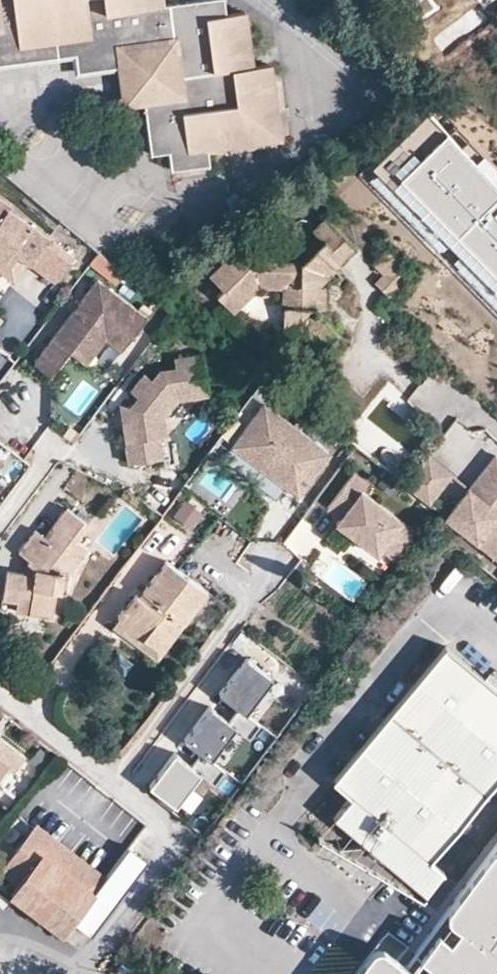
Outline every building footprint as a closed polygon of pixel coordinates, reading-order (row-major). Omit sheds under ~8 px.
[(146,96),(153,151),(173,150),(175,168),(212,163),(210,144),(266,137),(263,121),(285,118),(277,63),(260,65),(252,9),(234,12),(232,0),(190,0),(162,4),(162,0),(0,0),(0,24),(16,22),(18,38),(90,31),(93,49),(138,44),(140,61),(175,58),(179,91),(146,96)] [(417,27),(441,9),(433,0),(396,0),(417,27)] [(496,23),(496,22),(496,0),(478,0),(496,23)] [(146,96),(179,91),(175,58),(140,61),(138,44),(93,49),(90,31),(18,38),(16,22),(0,24),(0,62),(73,52),(75,71),(122,65),(127,98),(146,96)] [(427,111),(371,164),(496,295),(496,184),(427,111)] [(263,121),(266,137),(287,134),(285,118),(263,121)] [(374,244),(321,192),(237,276),(382,420),(408,394),(428,374),(336,283),(374,244)] [(13,211),(15,208),(0,196),(0,261),(12,270),(22,257),(31,263),(34,266),(53,241),(13,211)] [(78,260),(53,241),(34,266),(59,285),(78,260)] [(370,274),(394,296),(412,277),(388,255),(370,274)] [(126,275),(100,256),(92,267),(118,286),(126,275)] [(0,261),(0,270),(16,282),(31,263),(22,257),(12,270),(0,261)] [(150,317),(101,279),(78,307),(82,310),(77,317),(73,314),(34,365),(51,378),(72,351),(80,341),(96,354),(108,339),(124,351),(150,317)] [(82,310),(78,307),(73,314),(77,317),(82,310)] [(96,354),(80,341),(72,351),(89,363),(96,354)] [(211,398),(204,355),(176,359),(177,369),(161,370),(153,380),(145,374),(132,392),(140,398),(132,408),(134,423),(137,441),(127,442),(130,465),(165,460),(162,439),(170,437),(167,419),(179,403),(211,398)] [(298,491),(332,447),(265,396),(232,440),(263,464),(266,459),(273,464),(277,459),(291,470),(284,479),(298,491)] [(134,423),(132,408),(121,404),(124,425),(134,423)] [(291,470),(277,459),(273,464),(266,459),(263,464),(284,479),(291,470)] [(480,483),(496,500),(496,466),(480,483)] [(413,525),(361,485),(367,477),(354,468),(327,504),(340,513),(335,518),(376,549),(380,544),(387,534),(400,543),(413,525)] [(194,532),(207,512),(187,499),(174,518),(194,532)] [(284,544),(306,561),(336,519),(314,503),(284,544)] [(3,596),(18,599),(19,590),(32,593),(29,609),(51,612),(55,588),(66,589),(69,571),(87,545),(77,537),(88,521),(66,505),(44,533),(34,526),(18,549),(29,557),(27,560),(35,566),(34,571),(7,567),(3,596)] [(400,543),(387,534),(380,544),(392,553),(400,543)] [(137,592),(125,607),(133,613),(121,629),(139,642),(144,635),(157,645),(180,616),(185,620),(208,589),(167,558),(140,594),(137,592)] [(19,590),(18,599),(17,608),(29,609),(32,593),(19,590)] [(133,613),(125,607),(124,606),(113,623),(121,629),(133,613)] [(158,657),(185,620),(180,616),(157,645),(144,635),(139,642),(158,657)] [(496,786),(496,690),(488,682),(448,648),(332,785),(349,799),(333,818),(336,821),(342,827),(339,831),(353,843),(357,839),(364,845),(401,875),(427,897),(443,878),(430,866),(496,786)] [(246,708),(274,672),(247,652),(219,688),(235,700),(246,708)] [(488,682),(496,690),(496,681),(491,676),(488,682)] [(260,719),(246,708),(235,700),(225,713),(209,701),(184,734),(200,747),(209,753),(233,721),(249,733),(260,719)] [(173,800),(198,767),(214,780),(225,766),(209,753),(200,747),(190,760),(174,747),(148,781),(173,800)] [(11,762),(0,753),(0,777),(11,762)] [(30,824),(0,865),(17,878),(10,888),(64,927),(72,918),(89,931),(143,854),(124,840),(99,875),(30,824)] [(401,875),(364,845),(355,854),(360,858),(355,864),(363,870),(368,865),(378,874),(375,880),(383,887),(389,881),(393,885),(401,875)] [(354,973),(496,973),(496,849),(414,956),(407,966),(383,947),(373,948),(354,973)] [(122,958),(117,968),(129,973),(139,973),(142,967),(122,958)]
